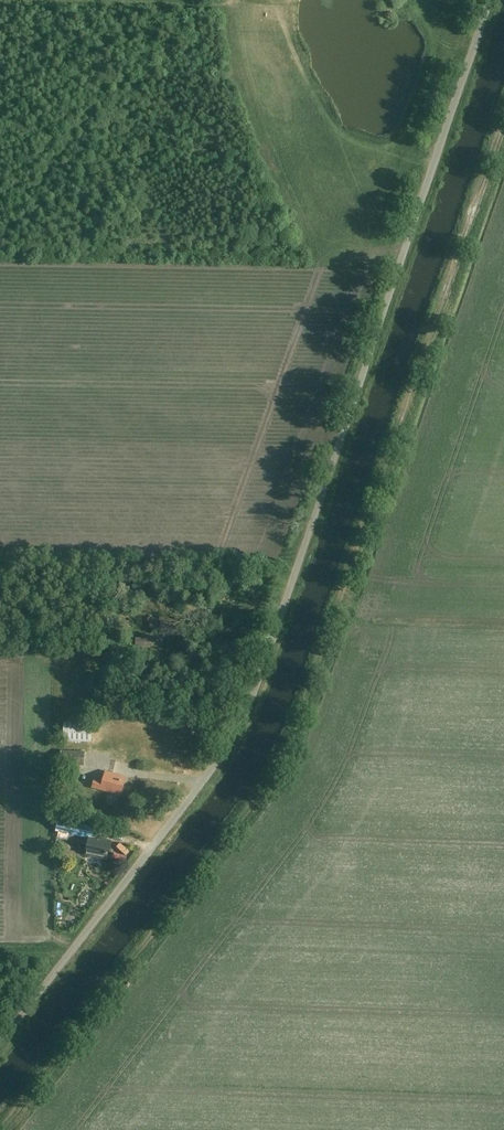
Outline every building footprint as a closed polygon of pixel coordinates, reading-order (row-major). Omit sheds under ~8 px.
[(156,647),(156,639),(136,639),(136,647),(156,647)] [(91,721),(64,720),(63,742),(91,743),(91,721)] [(67,746),(62,746),(61,765),(84,766),(85,752),(67,751),(67,746)] [(126,777),(106,772),(101,790),(121,795),(126,777)] [(96,829),(81,825),(79,834),(89,837),(85,853),(106,858),(110,841),(94,837),(96,829)]
